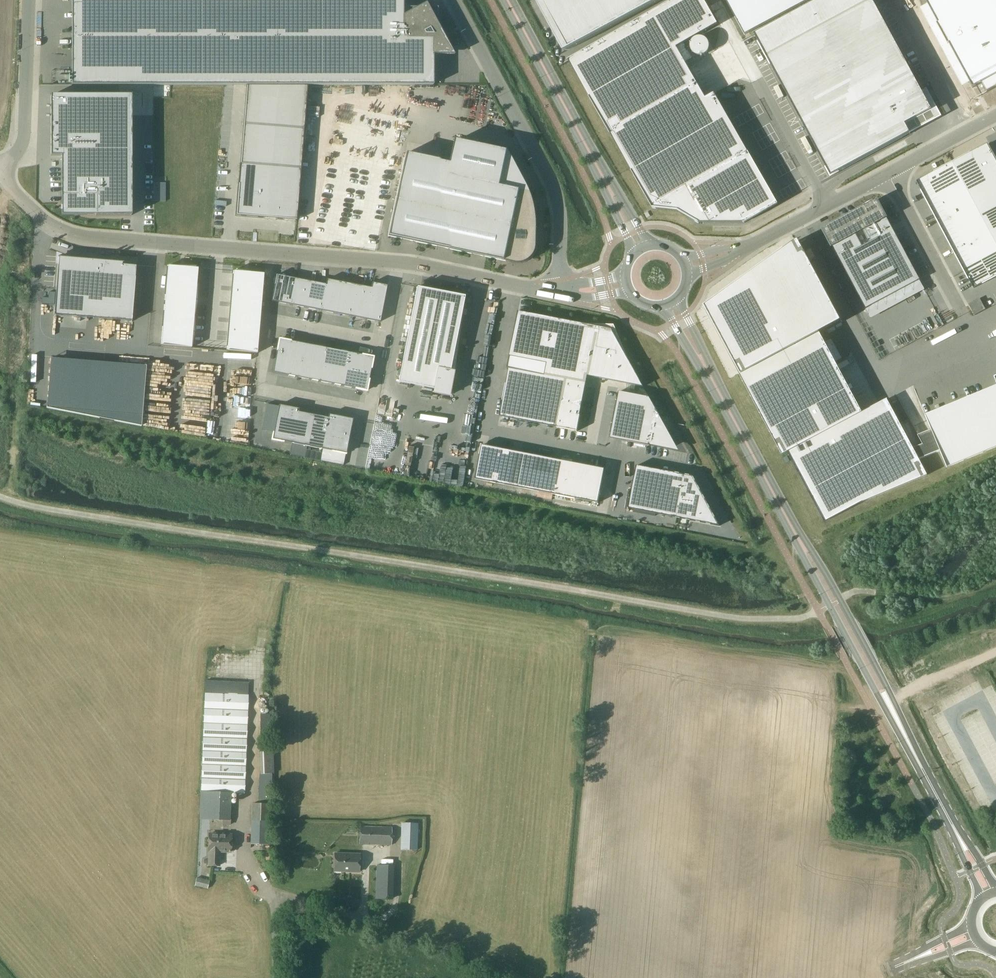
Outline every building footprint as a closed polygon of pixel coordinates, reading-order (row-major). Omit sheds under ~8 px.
[(418,7),(403,16),(403,7),(403,0),(72,0),(72,85),(433,85),(433,55),(437,55),(450,48),(437,24),(437,7),(418,7)] [(569,49),(660,0),(542,0),(569,49)] [(568,60),(652,208),(677,211),(698,223),(699,223),(744,223),(777,204),(714,93),(705,98),(685,62),(693,58),(684,43),(718,24),(704,0),(673,0),(568,60)] [(745,35),(808,0),(726,0),(745,35)] [(908,66),(872,0),(818,0),(754,34),(830,176),(910,133),(898,110),(881,80),(908,66)] [(938,24),(931,28),(941,48),(948,44),(972,88),(982,83),(986,92),(995,86),(995,0),(925,0),(938,24)] [(296,221),(307,86),(246,86),(246,87),(247,87),(240,163),(239,163),(238,184),(239,184),(236,215),(295,220),(295,221),(296,221)] [(131,95),(50,95),(50,156),(61,156),(61,196),(63,196),(63,200),(61,200),(61,215),(87,215),(87,213),(95,214),(95,215),(131,215),(131,95)] [(528,185),(510,151),(509,150),(457,140),(450,175),(403,165),(406,154),(405,153),(388,236),(506,261),(526,262),(533,257),(536,251),(537,246),(537,228),(536,211),(532,194),(528,185)] [(916,182),(973,288),(995,276),(995,159),(988,144),(916,182)] [(154,183),(154,201),(165,201),(165,183),(154,183)] [(920,280),(879,204),(877,200),(822,229),(824,234),(865,309),(920,280)] [(781,252),(705,307),(740,373),(739,374),(782,455),(787,452),(822,518),(927,475),(919,459),(913,448),(887,399),(862,412),(835,363),(819,333),(841,321),(798,240),(784,250),(783,248),(780,251),(781,252)] [(123,263),(123,262),(56,257),(55,265),(58,265),(54,315),(132,322),(135,277),(136,266),(122,265),(122,263),(123,263)] [(168,266),(161,345),(191,348),(198,268),(168,266)] [(233,271),(227,351),(257,354),(263,274),(233,271)] [(277,275),(272,301),(379,322),(386,286),(372,283),(371,287),(327,279),(326,284),(277,275)] [(452,373),(452,374),(449,373),(464,297),(416,287),(398,382),(433,389),(432,393),(449,396),(453,373),(452,373)] [(979,299),(968,305),(974,315),(985,309),(979,299)] [(509,368),(500,416),(557,427),(577,431),(580,415),(588,376),(643,387),(611,329),(518,311),(509,356),(507,368),(509,368)] [(373,357),(280,339),(273,373),(366,391),(373,357)] [(146,361),(50,353),(46,402),(141,421),(146,361)] [(913,448),(919,459),(940,451),(947,467),(976,455),(995,447),(995,386),(925,415),(931,430),(918,435),(923,445),(913,448)] [(619,391),(610,438),(652,446),(652,445),(668,448),(671,448),(672,448),(673,447),(673,445),(674,444),(674,443),(673,442),(661,419),(649,397),(619,391)] [(278,405),(272,440),(322,450),(321,453),(320,461),(343,465),(352,419),(328,415),(328,418),(298,412),(298,409),(278,405)] [(289,454),(304,457),(306,450),(307,447),(291,444),(289,454)] [(515,487),(521,453),(482,445),(475,479),(515,487)] [(320,461),(321,453),(306,450),(304,457),(304,458),(320,461)] [(554,495),(561,460),(521,453),(515,487),(554,495)] [(605,469),(561,460),(554,495),(598,503),(605,469)] [(636,466),(628,508),(718,526),(718,525),(692,476),(636,466)] [(216,653),(216,673),(235,673),(235,653),(216,653)] [(249,695),(204,693),(200,792),(199,819),(211,820),(222,820),(221,824),(230,825),(231,793),(245,794),(249,695)] [(269,804),(271,804),(272,774),(274,774),(275,743),(260,743),(260,759),(260,760),(260,773),(259,773),(258,803),(252,803),(250,844),(267,845),(268,821),(269,804)] [(418,824),(401,823),(400,850),(417,850),(418,824)] [(392,827),(360,826),(359,844),(391,845),(392,827)] [(231,852),(231,835),(209,834),(208,850),(210,850),(209,857),(207,857),(204,858),(204,862),(207,864),(209,864),(209,865),(219,865),(219,851),(231,852)] [(272,858),(272,845),(264,845),(264,859),(272,858)] [(335,853),(334,871),(359,872),(360,854),(335,853)] [(375,898),(390,899),(391,865),(377,865),(375,898)] [(209,880),(196,877),(194,886),(207,889),(209,880)]
